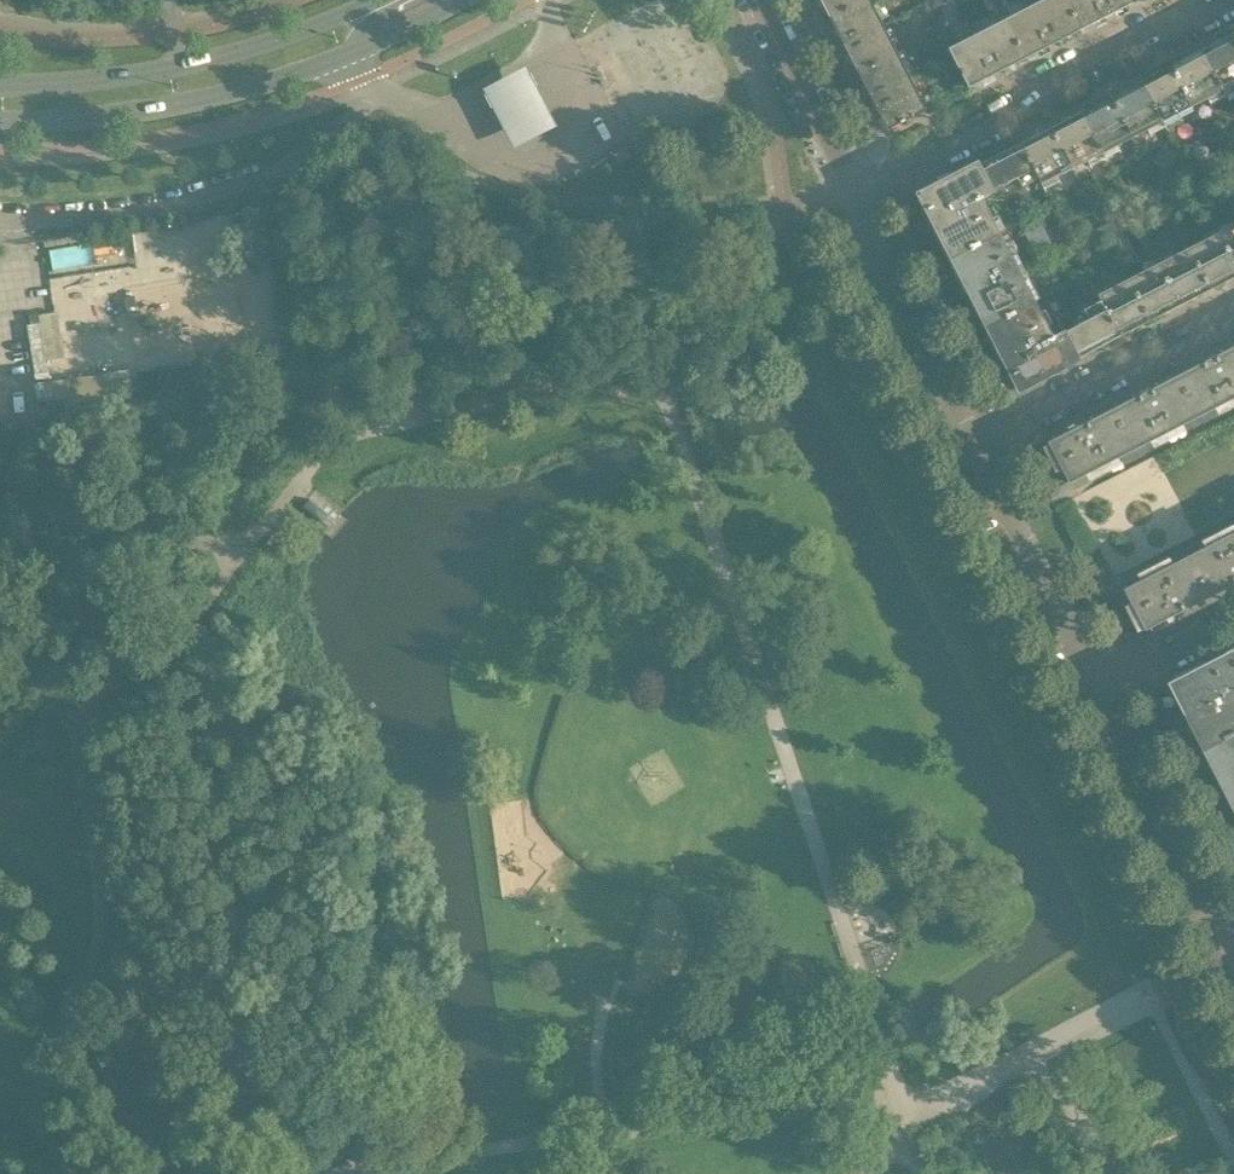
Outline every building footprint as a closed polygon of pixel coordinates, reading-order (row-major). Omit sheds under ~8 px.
[(829,15),(859,0),(821,0),(829,15)] [(829,15),(858,72),(897,52),(870,0),(859,0),(829,15)] [(1006,18),(1025,57),(1080,29),(1066,0),(1040,0),(1006,18)] [(1080,29),(1137,0),(1136,0),(1066,0),(1080,29)] [(949,47),(969,86),(1025,57),(1006,18),(949,47)] [(1230,35),(1200,50),(1222,90),(1223,90),(1232,107),(1233,106),(1233,42),(1230,35)] [(1200,50),(1171,65),(1192,106),(1222,90),(1200,50)] [(897,52),(858,72),(888,130),(927,110),(897,52)] [(528,61),(485,83),(516,143),(558,122),(528,61)] [(1171,65),(1141,81),(1162,121),(1192,106),(1171,65)] [(1141,81),(1111,96),(1132,137),(1162,121),(1141,81)] [(1111,96),(1081,111),(1103,152),(1132,137),(1111,96)] [(1081,111),(1050,127),(1071,168),(1103,152),(1081,111)] [(1021,142),(1039,178),(1042,183),(1071,168),(1050,127),(1021,142)] [(1021,142),(975,166),(988,192),(1016,178),(1022,187),(1039,178),(1021,142)] [(617,165),(632,157),(626,145),(610,152),(617,165)] [(1208,168),(1219,162),(1214,152),(1184,167),(1190,178),(1208,168)] [(1219,162),(1208,168),(1214,179),(1233,168),(1233,158),(1233,155),(1219,162)] [(975,166),(920,194),(935,221),(981,197),(983,199),(990,195),(988,192),(975,166)] [(981,197),(935,221),(952,255),(999,231),(983,199),(981,197)] [(1105,204),(1092,210),(1100,225),(1101,228),(1114,222),(1105,204)] [(1100,225),(1092,210),(1092,209),(1063,223),(1071,239),(1100,225)] [(1118,231),(1114,222),(1101,228),(1088,235),(1092,244),(1118,231)] [(1219,232),(1233,261),(1233,224),(1219,232)] [(999,231),(952,255),(970,290),(1017,266),(999,231)] [(1189,247),(1211,290),(1233,277),(1233,261),(1219,232),(1189,247)] [(1189,247),(1159,263),(1181,305),(1211,290),(1189,247)] [(1159,263),(1129,278),(1151,320),(1181,305),(1159,263)] [(1017,266),(970,290),(987,324),(1035,300),(1017,266)] [(1099,293),(1102,298),(1121,336),(1151,320),(1129,278),(1099,293)] [(1121,336),(1102,298),(1084,308),(1089,318),(1076,325),(1069,311),(1056,317),(1063,332),(1061,333),(1075,360),(1121,336)] [(1035,300),(987,324),(1005,359),(1052,335),(1052,333),(1035,300)] [(26,312),(27,355),(67,353),(66,310),(26,312)] [(1052,335),(1005,359),(1020,388),(1075,360),(1061,333),(1059,329),(1052,333),(1052,335)] [(1176,376),(1197,417),(1233,397),(1233,346),(1176,376)] [(1176,376),(1112,409),(1132,450),(1197,417),(1176,376)] [(1112,409),(1048,442),(1069,483),(1132,450),(1112,409)] [(348,520),(340,514),(352,499),(343,507),(312,482),(296,500),(326,526),(315,545),(324,533),(332,540),(348,520)] [(1187,555),(1208,597),(1233,584),(1233,531),(1187,555)] [(1187,555),(1124,588),(1145,630),(1208,597),(1187,555)] [(1173,684),(1187,712),(1233,688),(1233,665),(1229,655),(1173,684)] [(1187,712),(1205,746),(1233,731),(1233,688),(1187,712)] [(1205,746),(1223,781),(1233,775),(1233,731),(1205,746)] [(1223,781),(1233,802),(1233,775),(1223,781)]
